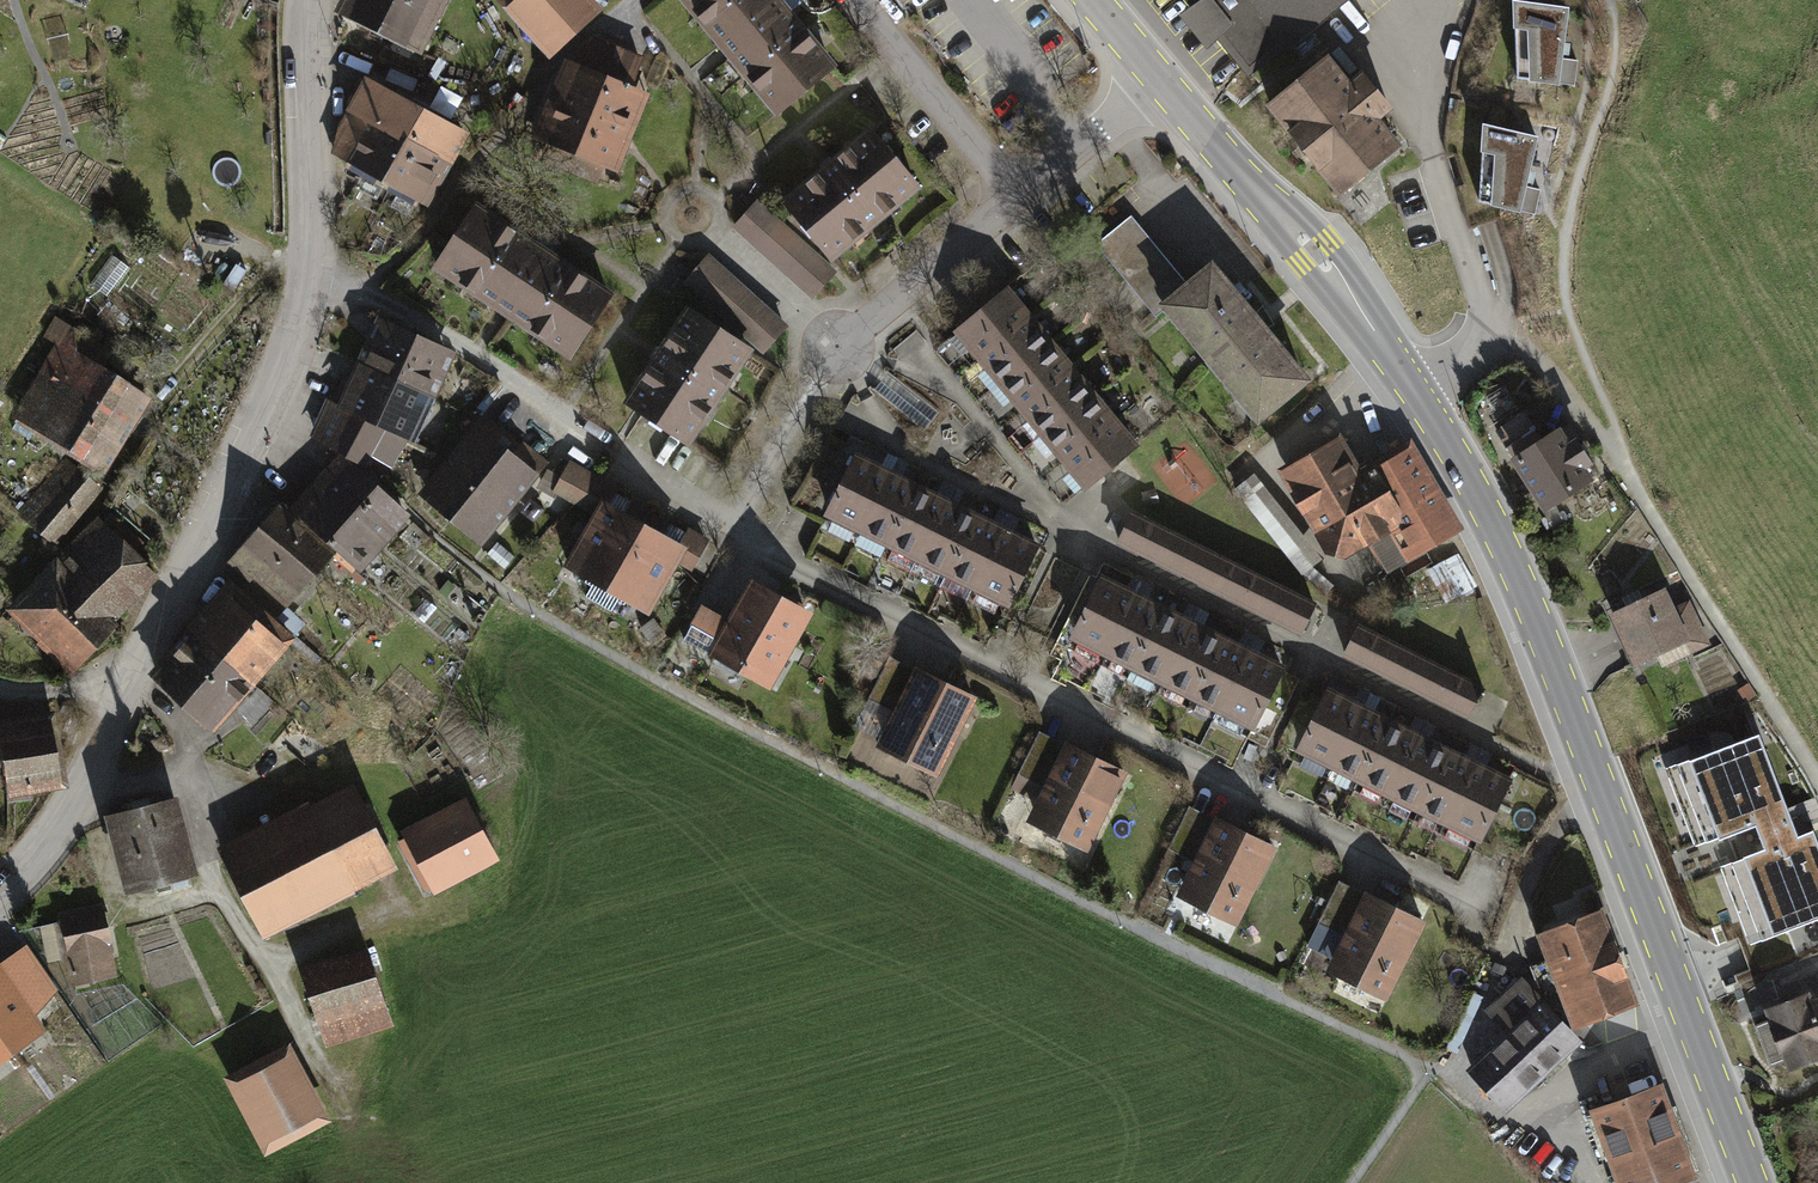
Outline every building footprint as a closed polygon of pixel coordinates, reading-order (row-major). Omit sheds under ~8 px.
[(439,0),(349,0),(344,10),(416,46),(439,0)] [(581,0),(522,0),(514,7),(553,49),(593,12),(581,0)] [(778,112),(832,67),(787,13),(797,5),(793,0),(686,0),(778,112)] [(1197,7),(1187,16),(1208,41),(1218,34),(1249,71),(1282,44),(1285,47),(1342,0),(1191,0),(1197,7)] [(1577,62),(1561,60),(1567,10),(1514,3),(1517,79),(1558,85),(1558,83),(1574,86),(1577,62)] [(575,66),(566,88),(588,97),(583,112),(600,119),(595,133),(617,142),(637,92),(629,89),(640,61),(594,42),(583,70),(575,66)] [(1348,86),(1326,59),(1271,104),(1292,130),(1290,131),(1319,167),(1320,166),(1341,191),(1397,147),(1375,120),(1389,109),(1362,75),(1348,86)] [(443,160),(458,131),(412,105),(415,98),(397,88),(393,96),(366,83),(342,127),(335,155),(348,162),(371,121),(415,145),(443,160)] [(588,97),(566,88),(546,139),(550,141),(544,156),(597,177),(602,163),(608,165),(617,142),(595,133),(600,119),(583,112),(588,97)] [(415,145),(371,121),(348,162),(392,186),(415,145)] [(1536,138),(1483,125),(1479,201),(1519,211),(1519,210),(1534,213),(1539,190),(1525,187),(1536,138)] [(916,186),(872,132),(786,203),(791,209),(825,249),(830,256),(916,186)] [(443,160),(415,145),(392,186),(420,202),(434,176),(442,180),(450,164),(443,160)] [(777,221),(756,203),(735,226),(812,295),(833,272),(816,257),(777,221)] [(475,207),(437,265),(571,353),(609,295),(550,256),(557,245),(540,234),(533,245),(475,207)] [(816,257),(825,249),(791,209),(777,221),(816,257)] [(1302,379),(1211,268),(1184,290),(1126,221),(1098,244),(1156,314),(1167,305),(1258,415),(1302,379)] [(707,257),(686,280),(707,299),(747,334),(764,350),(784,327),(707,257)] [(1028,316),(1006,290),(959,328),(981,354),(1028,316)] [(697,315),(741,344),(747,334),(707,299),(697,315)] [(686,441),(748,348),(741,344),(697,315),(689,310),(628,403),(686,441)] [(1049,342),(1028,316),(981,354),(1003,380),(1049,342)] [(426,361),(433,345),(385,323),(366,366),(425,394),(426,391),(421,389),(431,364),(426,361)] [(107,354),(69,331),(15,417),(96,466),(138,396),(96,370),(107,354)] [(1071,368),(1049,342),(1003,380),(1024,406),(1071,368)] [(405,437),(425,394),(366,366),(346,408),(405,437)] [(1092,394),(1071,368),(1024,406),(1046,432),(1092,394)] [(1114,420),(1092,394),(1046,432),(1067,458),(1114,420)] [(331,402),(317,435),(334,446),(361,462),(369,448),(380,429),(331,402)] [(1136,446),(1114,420),(1067,458),(1089,485),(1136,446)] [(380,429),(369,448),(390,459),(401,441),(380,429)] [(1566,446),(1557,432),(1516,459),(1547,506),(1596,474),(1574,441),(1566,446)] [(453,516),(505,453),(482,434),(429,497),(453,516)] [(829,509),(855,456),(859,449),(830,435),(790,506),(822,522),(829,509)] [(1336,445),(1290,472),(1300,489),(1293,493),(1303,511),(1310,507),(1332,545),(1341,548),(1366,535),(1369,541),(1372,540),(1387,567),(1451,529),(1406,454),(1376,472),(1373,468),(1355,478),(1336,445)] [(514,460),(505,453),(453,516),(478,536),(529,473),(532,475),(543,462),(524,447),(514,460)] [(890,473),(855,456),(829,509),(863,527),(890,473)] [(334,477),(388,529),(403,512),(348,462),(334,477)] [(592,475),(574,465),(559,491),(577,501),(592,475)] [(92,495),(61,467),(19,514),(52,542),(77,516),(75,514),(92,495)] [(388,529),(334,477),(328,472),(323,479),(328,483),(320,492),(376,544),(388,529)] [(915,486),(890,473),(863,527),(862,530),(887,543),(889,539),(915,486)] [(1322,558),(1254,473),(1235,488),(1303,573),(1322,558)] [(592,475),(577,501),(598,513),(604,503),(607,504),(616,488),(592,475)] [(946,501),(915,486),(889,539),(919,554),(946,501)] [(376,544),(320,492),(306,509),(299,503),(294,509),(301,515),(300,516),(353,567),(376,544)] [(976,517),(946,501),(919,554),(949,569),(976,517)] [(607,504),(604,503),(598,513),(568,566),(587,577),(584,581),(591,585),(585,595),(612,610),(617,600),(624,604),(627,599),(646,610),(676,557),(682,547),(679,545),(607,504)] [(289,508),(285,505),(267,524),(262,519),(256,526),(262,531),(311,574),(332,550),(286,512),(289,508)] [(1223,559),(1132,514),(1118,541),(1209,586),(1223,559)] [(1001,529),(976,517),(949,569),(948,572),(974,585),(975,583),(1001,529)] [(127,546),(99,519),(57,564),(57,567),(17,609),(73,662),(157,576),(126,547),(127,546)] [(1036,547),(1001,529),(975,583),(1009,599),(1036,547)] [(688,530),(679,545),(682,547),(676,557),(692,567),(707,540),(688,530)] [(311,574),(262,531),(232,564),(249,579),(257,569),(289,597),(311,574)] [(1313,604),(1223,559),(1209,586),(1300,631),(1313,604)] [(1135,596),(1101,578),(1074,631),(1109,649),(1135,596)] [(289,636),(236,588),(197,632),(223,655),(250,680),(289,636)] [(803,616),(753,588),(733,624),(702,606),(683,639),(709,654),(717,641),(722,644),(718,650),(768,678),(803,616)] [(1662,590),(1614,613),(1637,662),(1686,639),(1691,651),(1708,643),(1688,602),(1672,610),(1662,590)] [(1161,609),(1135,596),(1109,649),(1107,652),(1133,665),(1134,662),(1161,609)] [(1191,624),(1161,609),(1134,662),(1165,677),(1191,624)] [(1221,639),(1191,624),(1165,677),(1195,692),(1221,639)] [(1419,657),(1358,626),(1345,653),(1406,684),(1419,657)] [(223,655),(197,632),(157,674),(185,699),(223,655)] [(1246,652),(1221,639),(1195,692),(1194,694),(1220,708),(1221,705),(1246,652)] [(1282,669),(1246,652),(1221,705),(1255,722),(1282,669)] [(250,680),(223,655),(185,699),(211,724),(250,680)] [(1480,687),(1419,657),(1406,684),(1467,714),(1480,687)] [(972,696),(919,670),(913,680),(885,666),(868,699),(897,714),(891,724),(900,728),(889,750),(926,769),(946,729),(954,733),(972,696)] [(1362,709),(1327,691),(1300,744),(1335,762),(1362,709)] [(1387,721),(1362,709),(1335,762),(1334,765),(1359,778),(1361,775),(1387,721)] [(49,718),(0,725),(0,745),(7,788),(58,779),(49,718)] [(1418,737),(1387,721),(1361,775),(1391,790),(1418,737)] [(1448,752),(1418,737),(1391,790),(1421,805),(1448,752)] [(1122,771),(1068,744),(1063,755),(1034,740),(1011,786),(1031,796),(1037,783),(1047,788),(1042,798),(1050,802),(1039,824),(1076,843),(1096,804),(1104,807),(1122,771)] [(1702,842),(1757,822),(1767,849),(1729,863),(1755,934),(1817,911),(1817,805),(1815,796),(1785,808),(1760,741),(1676,772),(1702,842)] [(1473,764),(1448,752),(1421,805),(1420,807),(1445,820),(1447,818),(1473,764)] [(1508,782),(1473,764),(1447,818),(1481,835),(1508,782)] [(227,863),(257,921),(319,889),(327,903),(371,880),(364,866),(389,854),(359,795),(227,863)] [(193,870),(174,801),(110,817),(129,887),(193,870)] [(410,836),(435,883),(490,854),(464,807),(410,836)] [(1272,845),(1218,819),(1213,830),(1184,816),(1168,849),(1196,863),(1192,873),(1199,877),(1188,899),(1226,918),(1246,878),(1254,882),(1272,845)] [(1422,920),(1368,894),(1363,905),(1334,890),(1317,923),(1346,937),(1341,948),(1349,952),(1338,974),(1376,992),(1396,953),(1403,956),(1422,920)] [(113,975),(100,913),(62,921),(75,983),(113,975)] [(1600,913),(1549,932),(1582,1019),(1633,999),(1600,913)] [(49,959),(65,956),(61,930),(45,933),(49,959)] [(29,949),(0,969),(0,1054),(37,1028),(17,998),(48,977),(29,949)] [(305,974),(325,1039),(390,1019),(369,954),(305,974)] [(1542,998),(1558,991),(1546,960),(1530,967),(1542,998)] [(1474,1069),(1505,1103),(1574,1040),(1523,983),(1494,1009),(1515,1032),(1474,1069)] [(1755,1025),(1771,1064),(1788,1057),(1791,1064),(1817,1053),(1817,1000),(1809,1004),(1806,997),(1771,1012),(1773,1018),(1755,1025)] [(309,1113),(283,1062),(244,1083),(271,1133),(309,1113)] [(1595,1108),(1604,1132),(1596,1135),(1609,1171),(1617,1168),(1622,1182),(1666,1182),(1691,1174),(1659,1086),(1595,1108)]
